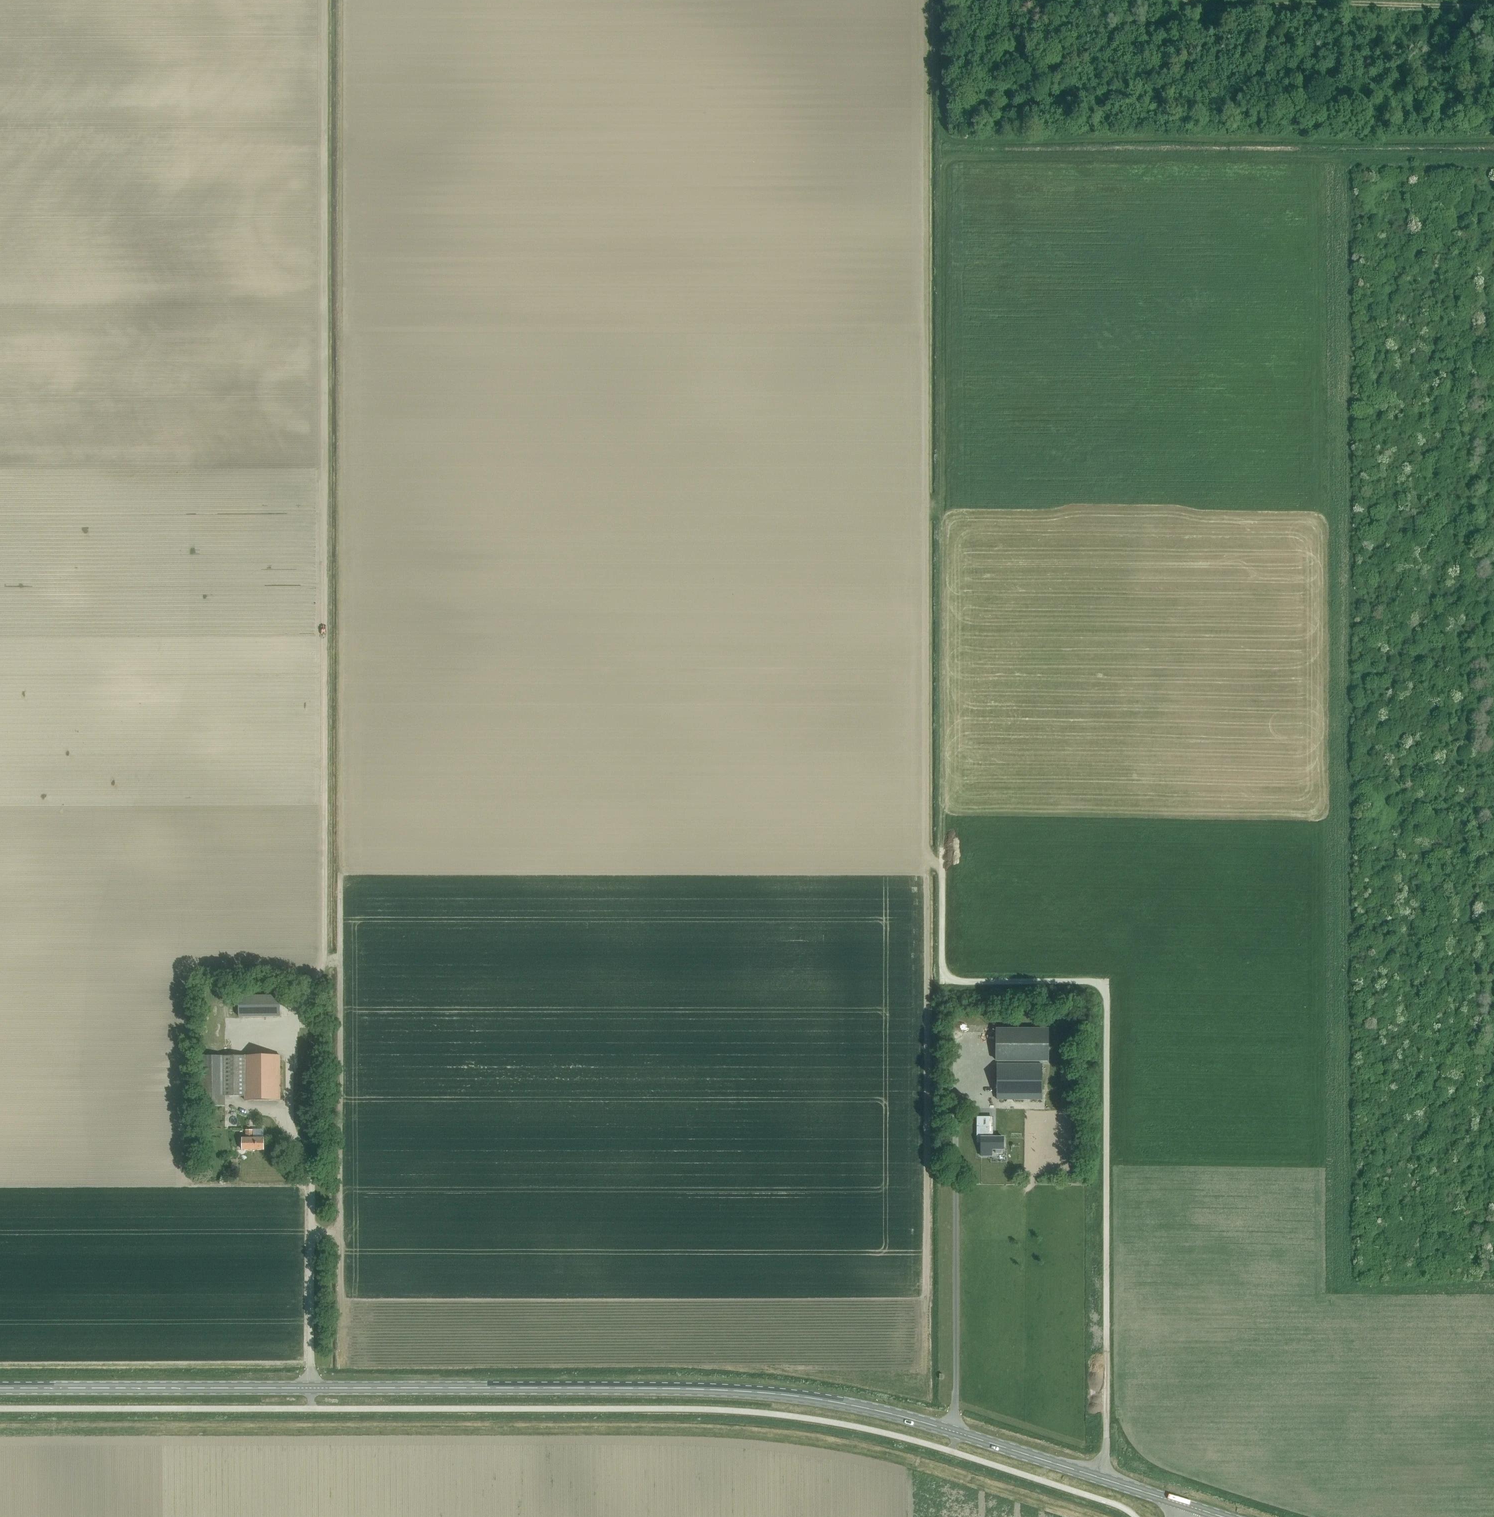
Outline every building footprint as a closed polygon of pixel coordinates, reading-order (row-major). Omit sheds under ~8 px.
[(239,1017),(280,1017),(280,995),(239,996),(239,1017)] [(1047,1028),(996,1028),(996,1061),(1047,1061),(1047,1028)] [(225,1096),(245,1096),(245,1100),(280,1100),(280,1056),(200,1056),(200,1106),(225,1106),(225,1096)] [(1041,1099),(1041,1064),(996,1064),(996,1099),(1041,1099)] [(991,1156),(991,1149),(1003,1149),(1003,1137),(991,1137),(991,1129),(984,1129),(984,1137),(980,1137),(981,1156),(991,1156)] [(242,1150),(264,1150),(264,1138),(253,1138),(252,1130),(245,1130),(246,1138),(242,1139),(242,1150)]
